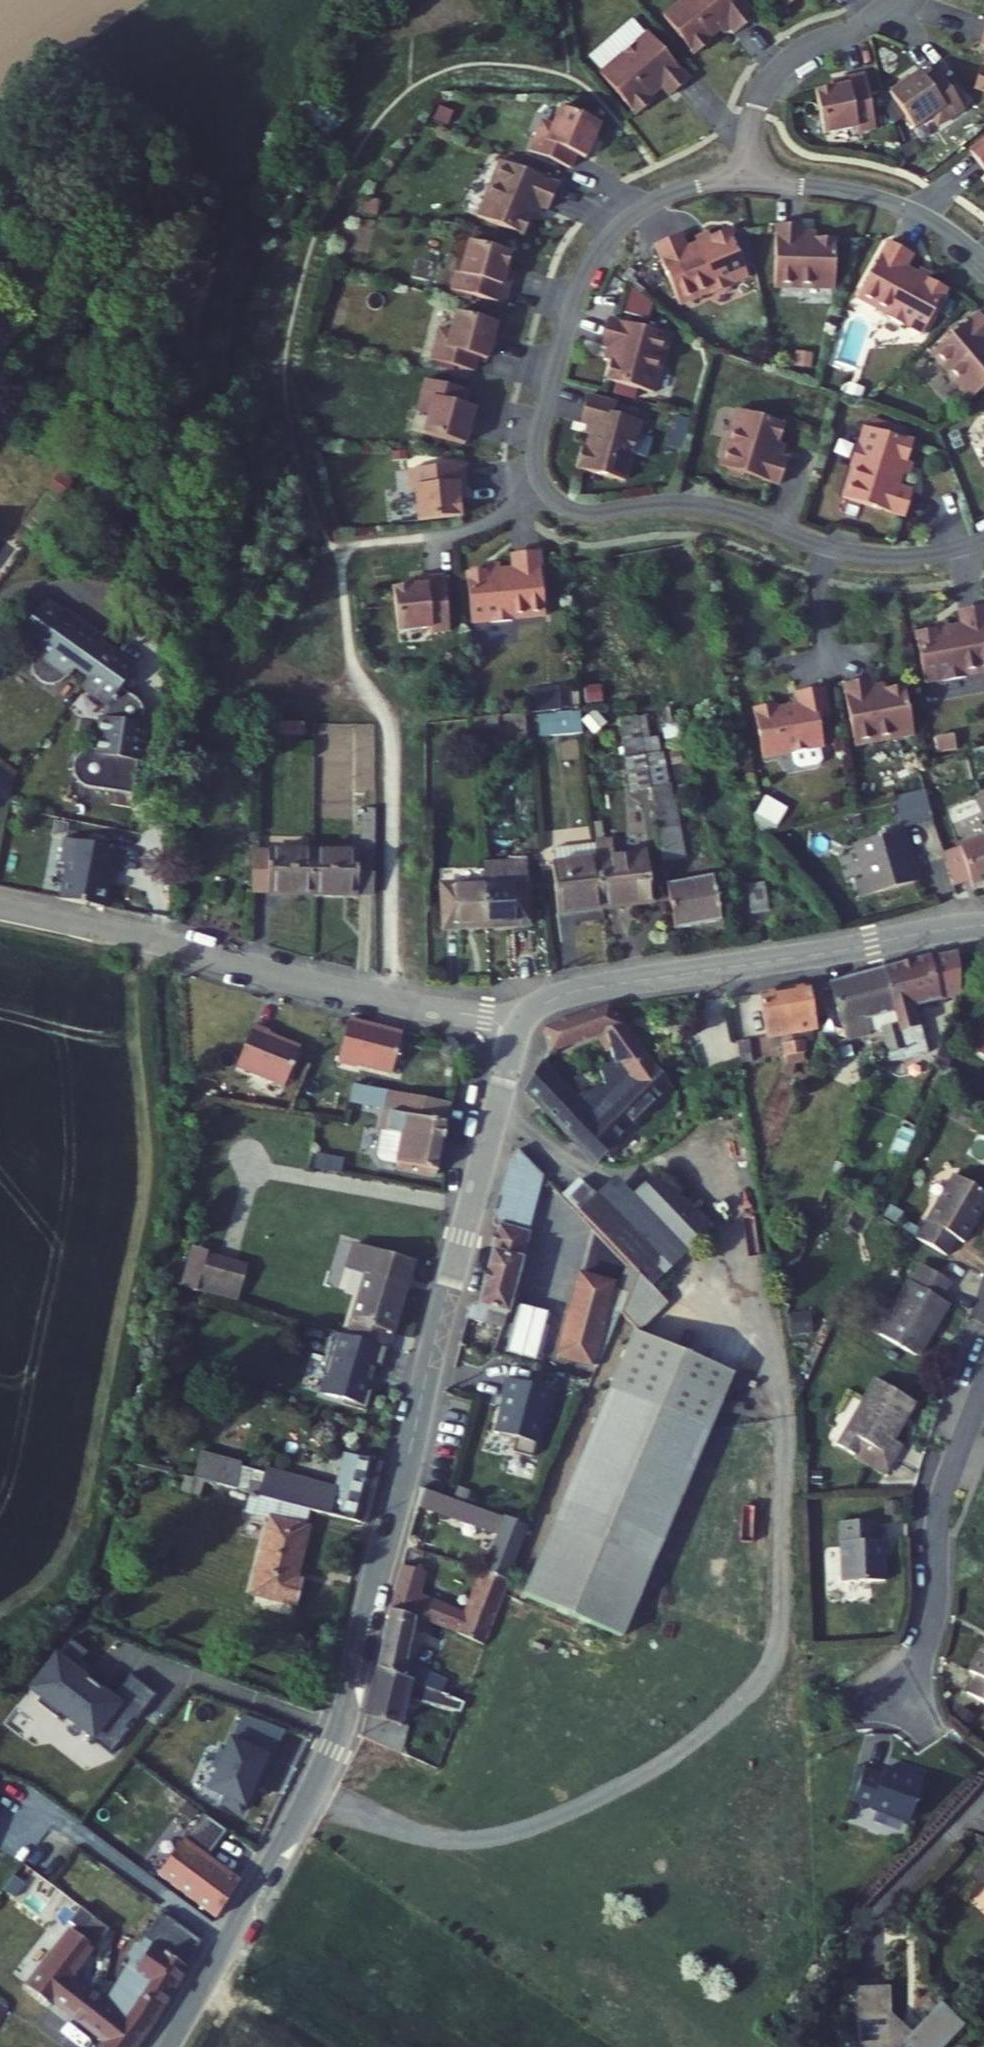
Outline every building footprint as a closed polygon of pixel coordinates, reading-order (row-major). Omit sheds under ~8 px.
[(695,57),(712,44),(708,37),(727,23),(736,34),(756,19),(742,0),(729,0),(687,0),(663,17),(695,57)] [(650,32),(603,73),(640,116),(656,101),(652,96),(663,87),(672,97),(692,80),(650,32)] [(921,71),(889,94),(913,128),(930,116),(937,127),(964,108),(939,72),(927,80),(921,71)] [(866,74),(843,79),(845,87),(815,93),(824,133),(857,125),(859,133),(877,129),(866,74)] [(539,120),(526,152),(564,168),(570,153),(582,158),(596,123),(556,106),(548,124),(539,120)] [(970,151),(983,172),(983,141),(970,151)] [(495,160),(473,215),(519,233),(531,205),(544,210),(555,184),(495,160)] [(805,226),(777,224),(773,286),(835,290),(838,240),(805,239),(805,226)] [(682,236),(657,247),(683,306),(748,277),(728,232),(688,249),(682,236)] [(511,253),(472,242),(463,274),(456,272),(451,291),(505,305),(511,284),(503,281),(511,253)] [(914,257),(889,243),(858,299),(922,335),(946,292),(906,270),(914,257)] [(456,312),(451,331),(440,329),(432,360),(475,371),(479,357),(489,359),(499,323),(456,312)] [(934,354),(972,397),(983,387),(983,316),(981,313),(934,354)] [(671,337),(609,319),(602,345),(616,349),(607,381),(654,395),(671,337)] [(469,392),(427,380),(419,410),(431,413),(425,435),(465,446),(475,409),(465,406),(469,392)] [(618,404),(590,396),(582,423),(597,427),(591,450),(583,448),(578,468),(626,481),(641,423),(615,416),(618,404)] [(786,427),(737,410),(716,467),(780,489),(790,462),(775,457),(786,427)] [(917,444),(865,428),(843,498),(904,518),(913,491),(903,488),(917,444)] [(468,467),(413,475),(420,523),(461,518),(459,503),(473,501),(468,467)] [(512,573),(469,574),(471,624),(545,621),(542,554),(511,555),(512,573)] [(425,588),(394,590),(397,623),(428,621),(429,635),(450,633),(446,574),(424,575),(425,588)] [(111,651),(103,645),(106,640),(66,611),(64,613),(47,602),(21,639),(41,652),(36,659),(34,665),(34,674),(37,682),(44,686),(53,688),(60,685),(67,680),(73,673),(88,685),(111,651)] [(923,684),(983,675),(983,606),(960,610),(963,627),(916,634),(923,684)] [(136,670),(111,651),(88,685),(81,694),(106,711),(105,719),(99,720),(96,753),(92,753),(82,756),(75,764),(72,775),(75,783),(83,792),(140,801),(150,727),(144,725),(145,717),(142,709),(136,701),(123,693),(136,670)] [(870,680),(845,684),(855,749),(917,739),(909,690),(873,696),(870,680)] [(799,708),(777,712),(775,700),(752,705),(764,759),(823,746),(818,719),(830,716),(824,689),(796,695),(799,708)] [(584,733),(581,707),(530,712),(533,736),(584,733)] [(526,741),(523,712),(494,715),(470,717),(472,748),(526,741)] [(305,740),(304,725),(272,725),(273,741),(305,740)] [(934,812),(927,789),(899,797),(906,820),(934,812)] [(983,816),(978,798),(947,806),(951,825),(983,816)] [(773,835),(786,809),(765,799),(752,825),(773,835)] [(365,902),(367,815),(359,816),(359,853),(313,852),(313,899),(365,902)] [(920,877),(909,823),(861,832),(867,865),(855,867),(860,890),(920,877)] [(686,859),(680,829),(661,832),(666,863),(686,859)] [(66,856),(58,896),(109,906),(120,851),(63,839),(60,854),(66,856)] [(653,908),(645,854),(615,859),(613,841),(595,843),(598,861),(605,915),(653,908)] [(945,850),(955,886),(969,883),(971,890),(983,887),(983,841),(945,850)] [(313,899),(313,852),(251,849),(251,897),(313,899)] [(605,915),(598,861),(550,867),(558,921),(605,915)] [(533,932),(529,864),(484,866),(485,884),(488,934),(533,932)] [(722,926),(713,877),(666,885),(675,933),(722,926)] [(488,934),(485,884),(439,886),(441,938),(488,934)] [(769,910),(764,884),(748,888),(752,912),(769,910)] [(941,1045),(933,998),(964,990),(969,988),(964,950),(901,960),(912,1010),(921,1049),(941,1045)] [(912,1010),(901,960),(867,969),(849,972),(859,1020),(912,1010)] [(830,1022),(825,999),(841,996),(849,972),(794,985),(807,1047),(821,1044),(817,1024),(830,1022)] [(807,1047),(794,985),(752,993),(760,1035),(789,1030),(793,1049),(807,1047)] [(595,1170),(672,1092),(609,1008),(543,1030),(552,1055),(597,1043),(607,1057),(611,1054),(612,1064),(578,1098),(543,1064),(524,1097),(595,1170)] [(403,1034),(349,1021),(337,1068),(355,1072),(356,1070),(393,1080),(403,1034)] [(918,1036),(914,1021),(892,1025),(898,1051),(906,1051),(903,1038),(918,1036)] [(286,1092),(303,1050),(269,1037),(271,1032),(254,1026),(236,1073),(286,1092)] [(967,1047),(983,1062),(983,1027),(967,1047)] [(921,1049),(918,1036),(903,1038),(906,1051),(921,1049)] [(438,1177),(453,1106),(353,1088),(349,1108),(381,1114),(375,1159),(381,1167),(438,1177)] [(531,1236),(544,1182),(518,1153),(508,1161),(493,1228),(497,1229),(531,1236)] [(983,1224),(983,1184),(967,1172),(924,1233),(955,1255),(965,1240),(971,1243),(983,1224)] [(714,1234),(659,1176),(635,1199),(616,1181),(596,1201),(579,1217),(594,1233),(625,1266),(638,1279),(654,1292),(714,1234)] [(579,1217),(596,1201),(578,1182),(561,1199),(579,1217)] [(508,1329),(531,1236),(497,1229),(482,1290),(479,1306),(474,1306),(470,1310),(467,1319),(475,1321),(502,1328),(508,1329)] [(625,1266),(594,1233),(583,1276),(617,1286),(625,1266)] [(391,1347),(418,1266),(353,1247),(345,1270),(363,1277),(346,1334),(391,1347)] [(238,1305),(248,1267),(190,1254),(180,1291),(238,1305)] [(919,1355),(955,1302),(947,1297),(959,1280),(926,1258),(879,1327),(919,1355)] [(594,1372),(617,1286),(583,1276),(577,1275),(555,1363),(594,1372)] [(623,1648),(735,1378),(634,1340),(523,1603),(623,1648)] [(521,1364),(524,1351),(498,1344),(495,1357),(521,1364)] [(497,1444),(517,1450),(528,1413),(531,1414),(540,1384),(494,1370),(488,1387),(493,1388),(490,1399),(488,1399),(481,1424),(501,1430),(497,1444)] [(892,1441),(915,1407),(878,1382),(833,1447),(851,1461),(861,1448),(864,1450),(853,1463),(878,1482),(902,1448),(892,1441)] [(342,1522),(358,1460),(319,1450),(312,1474),(291,1470),(288,1483),(241,1471),(234,1497),(293,1510),(342,1522)] [(454,1503),(460,1485),(432,1475),(427,1493),(454,1503)] [(518,1588),(538,1536),(454,1503),(427,1493),(422,1513),(505,1545),(492,1580),(518,1588)] [(286,1574),(297,1528),(290,1526),(293,1510),(234,1497),(230,1496),(225,1518),(248,1523),(231,1598),(278,1611),(283,1590),(275,1588),(278,1573),(286,1574)] [(895,1604),(893,1561),(887,1560),(885,1541),(847,1544),(851,1606),(895,1604)] [(424,1617),(434,1584),(404,1576),(394,1609),(424,1617)] [(497,1644),(518,1588),(492,1580),(477,1617),(470,1614),(463,1635),(497,1644)] [(450,1695),(456,1672),(412,1663),(420,1624),(392,1617),(378,1683),(450,1695)] [(50,1665),(61,1673),(33,1710),(52,1725),(57,1719),(87,1742),(85,1745),(106,1761),(124,1738),(121,1735),(129,1725),(131,1728),(151,1701),(125,1681),(106,1706),(95,1697),(96,1696),(82,1686),(81,1687),(78,1684),(86,1675),(77,1668),(83,1659),(65,1646),(50,1665)] [(983,1732),(983,1650),(960,1683),(969,1688),(953,1710),(983,1732)] [(402,1737),(413,1709),(465,1718),(474,1699),(450,1695),(378,1683),(362,1754),(387,1763),(402,1768),(412,1741),(402,1737)] [(213,1773),(204,1793),(221,1801),(218,1808),(237,1816),(254,1779),(259,1782),(268,1761),(226,1743),(221,1754),(217,1752),(209,1771),(213,1773)] [(900,1838),(916,1800),(876,1784),(873,1791),(854,1783),(841,1813),(900,1838)] [(215,1916),(235,1886),(161,1837),(141,1866),(215,1916)] [(965,1869),(983,1886),(983,1848),(965,1869)] [(60,2022),(97,2046),(139,2046),(159,2014),(197,1953),(161,1929),(146,1953),(138,1955),(132,1965),(134,1974),(110,2013),(103,2009),(100,2014),(73,1995),(108,1943),(79,1926),(70,1942),(76,1946),(34,2007),(58,2024),(60,2022)] [(966,2028),(943,2007),(914,2040),(898,2025),(898,1987),(867,1985),(865,2046),(950,2046),(966,2028)]
